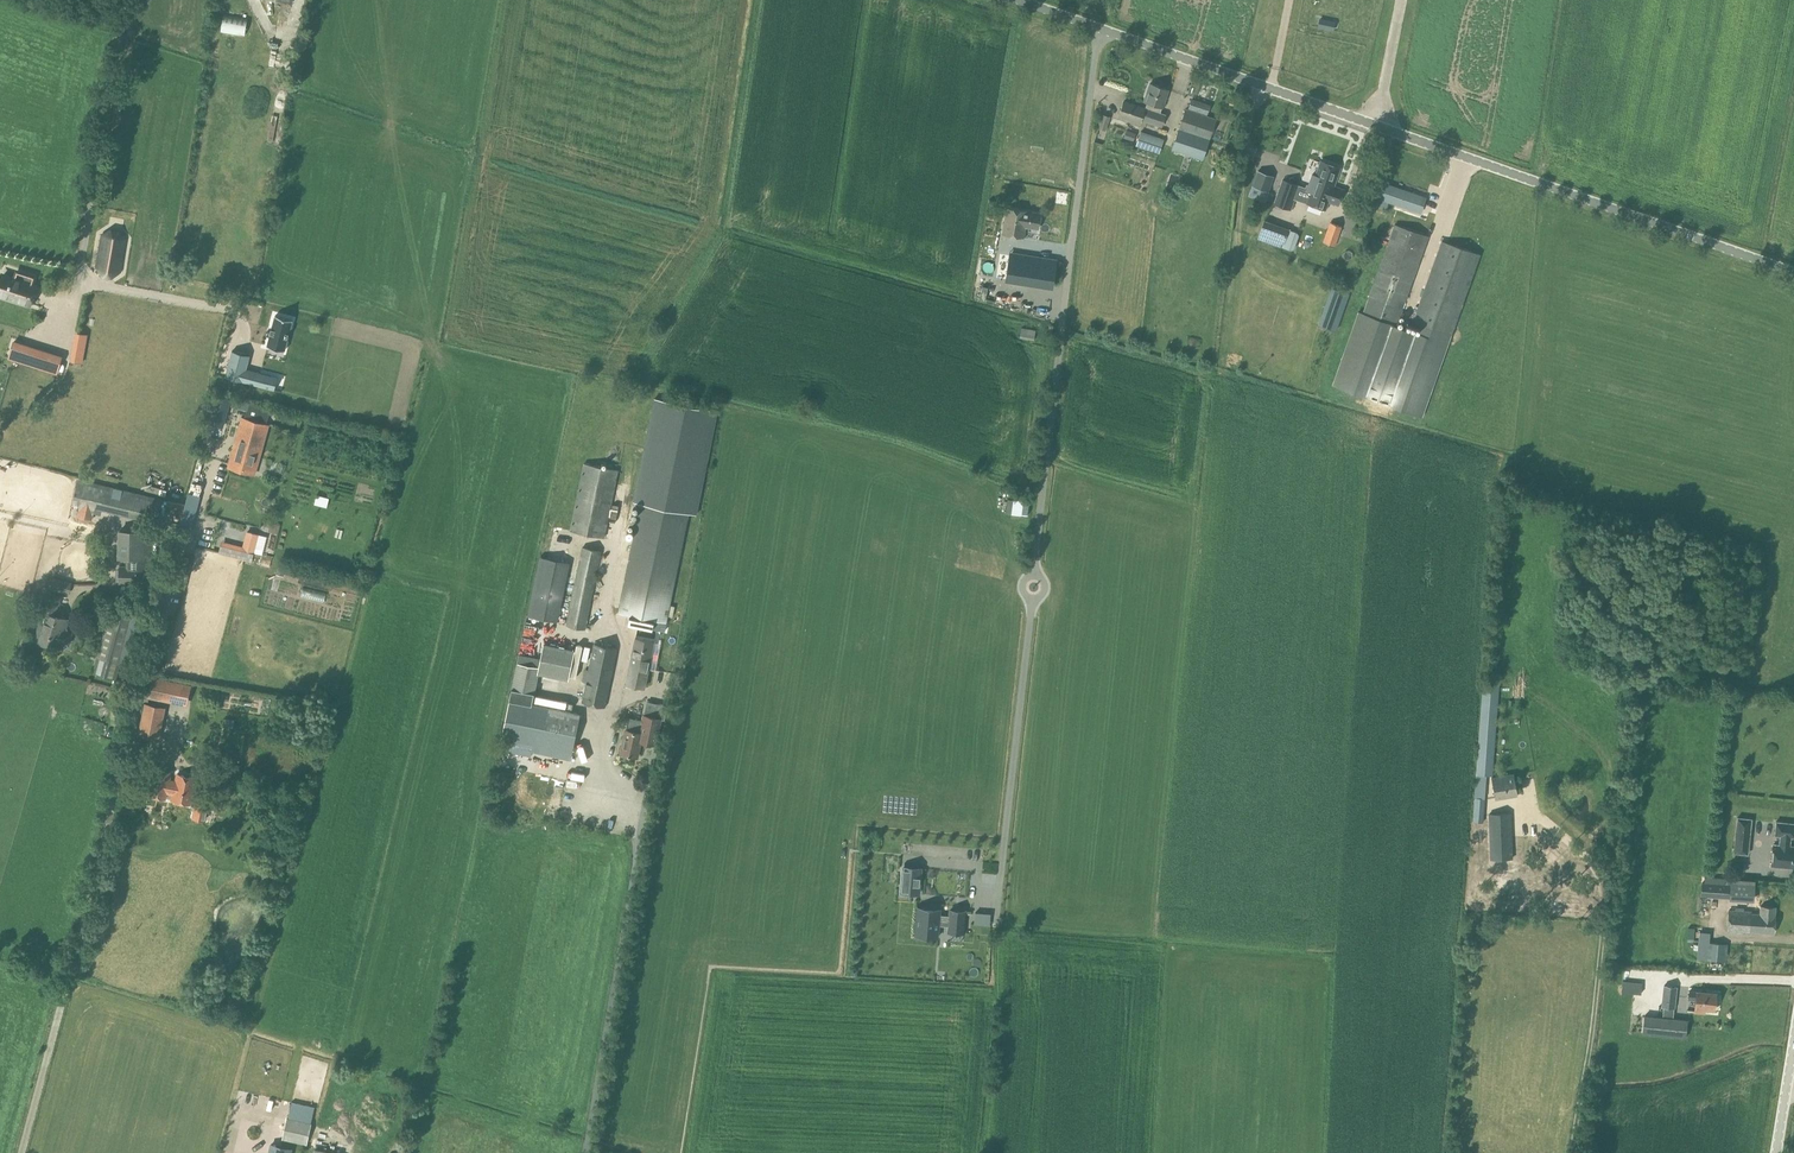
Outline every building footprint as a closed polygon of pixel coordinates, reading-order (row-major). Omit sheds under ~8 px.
[(1333,30),(1335,21),(1319,18),(1317,27),(1333,30)] [(216,33),(240,35),(241,23),(217,21),(216,33)] [(281,77),(283,59),(277,58),(274,76),(281,77)] [(1163,108),(1169,89),(1151,83),(1144,101),(1148,102),(1146,108),(1145,108),(1141,119),(1162,126),(1166,115),(1157,111),(1158,106),(1163,108)] [(1192,98),(1188,108),(1208,115),(1211,105),(1192,98)] [(1141,119),(1145,108),(1124,100),(1119,116),(1140,123),(1141,119)] [(1202,159),(1217,119),(1187,109),(1173,150),(1202,159)] [(1127,130),(1124,137),(1134,141),(1136,133),(1127,130)] [(1160,151),(1164,139),(1143,132),(1139,144),(1160,151)] [(1310,191),(1306,202),(1326,210),(1329,202),(1338,205),(1344,189),(1334,185),(1335,182),(1340,167),(1321,160),(1316,175),(1313,174),(1307,189),(1310,191)] [(1259,194),(1263,176),(1251,174),(1248,191),(1259,194)] [(1274,204),(1291,209),(1300,185),(1283,178),(1274,204)] [(1385,184),(1380,195),(1421,212),(1425,200),(1385,184)] [(1026,226),(1039,228),(1041,213),(1007,208),(1003,234),(1024,237),(1026,226)] [(1260,234),(1258,238),(1283,247),(1283,246),(1292,250),(1294,249),(1299,235),(1298,233),(1289,229),(1264,220),(1264,221),(1260,234)] [(1330,222),(1323,243),(1336,246),(1343,226),(1330,222)] [(1395,225),(1363,314),(1359,312),(1333,384),(1422,416),(1451,336),(1452,336),(1481,254),(1442,240),(1410,330),(1397,326),(1428,237),(1395,225)] [(112,279),(122,272),(127,238),(121,229),(111,227),(101,234),(96,267),(103,277),(112,279)] [(1053,286),(1057,263),(1010,255),(1006,279),(1053,286)] [(138,257),(138,270),(132,270),(133,286),(143,286),(142,257),(138,257)] [(33,277),(17,272),(15,279),(3,275),(0,286),(0,294),(27,303),(32,284),(31,284),(33,277)] [(1403,309),(1409,311),(1418,285),(1413,283),(1403,309)] [(1332,288),(1319,324),(1336,330),(1349,294),(1332,288)] [(290,342),(294,330),(291,329),(292,323),(293,320),(276,315),(275,319),(268,346),(285,351),(287,341),(290,342)] [(1020,338),(1035,340),(1037,330),(1022,328),(1020,338)] [(47,350),(14,340),(8,359),(41,369),(47,350)] [(250,359),(233,355),(226,383),(243,388),(250,359)] [(241,409),(243,401),(234,399),(232,406),(241,409)] [(697,514),(718,412),(655,399),(633,504),(640,506),(640,509),(619,612),(631,615),(629,623),(653,628),(655,619),(667,622),(688,519),(689,513),(697,514)] [(268,424),(267,424),(245,418),(244,418),(230,466),(254,472),(268,424)] [(100,475),(106,451),(100,449),(98,456),(94,455),(90,472),(100,475)] [(605,539),(619,470),(583,463),(569,531),(605,539)] [(162,499),(78,479),(72,502),(80,503),(78,512),(93,516),(95,509),(143,520),(146,508),(159,511),(162,499)] [(235,497),(236,487),(225,486),(223,495),(235,497)] [(138,558),(138,566),(120,565),(120,584),(152,585),(153,531),(120,530),(120,558),(138,558)] [(219,554),(242,559),(252,562),(257,542),(250,540),(248,552),(221,545),(219,554)] [(866,559),(883,559),(883,543),(866,542),(866,559)] [(597,580),(602,551),(582,546),(566,625),(586,629),(597,580)] [(568,563),(542,557),(530,615),(556,621),(568,563)] [(71,582),(51,577),(48,589),(69,594),(71,582)] [(55,615),(58,603),(59,603),(61,596),(47,592),(45,600),(46,600),(43,613),(47,614),(41,642),(61,647),(62,642),(69,644),(72,633),(63,630),(67,618),(55,615)] [(110,611),(93,673),(116,679),(133,618),(110,611)] [(626,684),(646,687),(654,641),(635,638),(626,684)] [(581,702),(605,707),(618,648),(593,643),(581,702)] [(574,650),(543,644),(538,666),(518,661),(500,738),(535,745),(533,752),(557,756),(558,750),(573,752),(580,712),(532,703),(539,674),(568,680),(574,650)] [(679,646),(671,644),(669,657),(677,659),(679,646)] [(190,687),(153,679),(149,695),(173,700),(173,698),(187,701),(190,687)] [(102,714),(106,703),(100,701),(96,713),(102,714)] [(163,708),(147,704),(141,733),(157,737),(163,708)] [(637,757),(640,741),(655,744),(660,718),(644,714),(643,721),(628,718),(621,754),(637,757)] [(205,819),(210,796),(195,793),(197,779),(177,774),(175,785),(169,783),(171,773),(155,769),(150,794),(166,798),(167,793),(173,794),(172,799),(197,805),(194,817),(205,819)] [(1518,795),(1516,783),(1514,773),(1491,778),(1495,799),(1518,795)] [(521,788),(539,793),(541,786),(522,781),(521,788)] [(557,791),(557,799),(575,798),(575,790),(557,791)] [(1513,838),(1512,832),(1511,812),(1489,813),(1491,859),(1513,858),(1513,838)] [(1736,835),(1750,837),(1752,819),(1737,818),(1736,835)] [(1790,841),(1791,837),(1793,838),(1793,823),(1776,822),(1775,836),(1780,836),(1780,839),(1790,841)] [(1748,854),(1750,837),(1736,835),(1734,853),(1748,854)] [(1790,841),(1780,839),(1779,845),(1774,844),(1772,866),(1793,868),(1793,846),(1790,846),(1790,841)] [(919,893),(921,868),(904,866),(902,892),(919,893)] [(1730,884),(1729,899),(1754,900),(1754,889),(1754,879),(1731,878),(1730,884)] [(1701,897),(1729,899),(1730,884),(1702,881),(1701,897)] [(1774,933),(1776,907),(1761,906),(1760,913),(1751,913),(1751,912),(1729,911),(1727,931),(1748,933),(1748,931),(1774,933)] [(938,937),(940,921),(949,921),(948,932),(964,933),(966,912),(950,910),(950,915),(940,914),(941,909),(918,907),(915,935),(938,937)] [(1727,961),(1728,943),(1710,942),(1710,933),(1699,932),(1697,959),(1727,961)] [(1642,994),(1643,983),(1623,981),(1622,992),(1642,994)] [(1676,1008),(1678,987),(1664,985),(1661,1007),(1676,1008)] [(1717,993),(1697,991),(1690,991),(1689,999),(1696,999),(1695,1007),(1715,1010),(1717,993)] [(1651,1016),(1650,1034),(1658,1034),(1658,1035),(1686,1038),(1688,1020),(1660,1017),(1660,1018),(1651,1016)] [(265,1091),(255,1106),(269,1115),(279,1100),(265,1091)] [(282,1139),(307,1145),(312,1123),(286,1118),(282,1139)] [(266,1138),(237,1134),(234,1152),(264,1152),(266,1138)] [(293,1148),(272,1143),(269,1152),(292,1152),(293,1148)]
